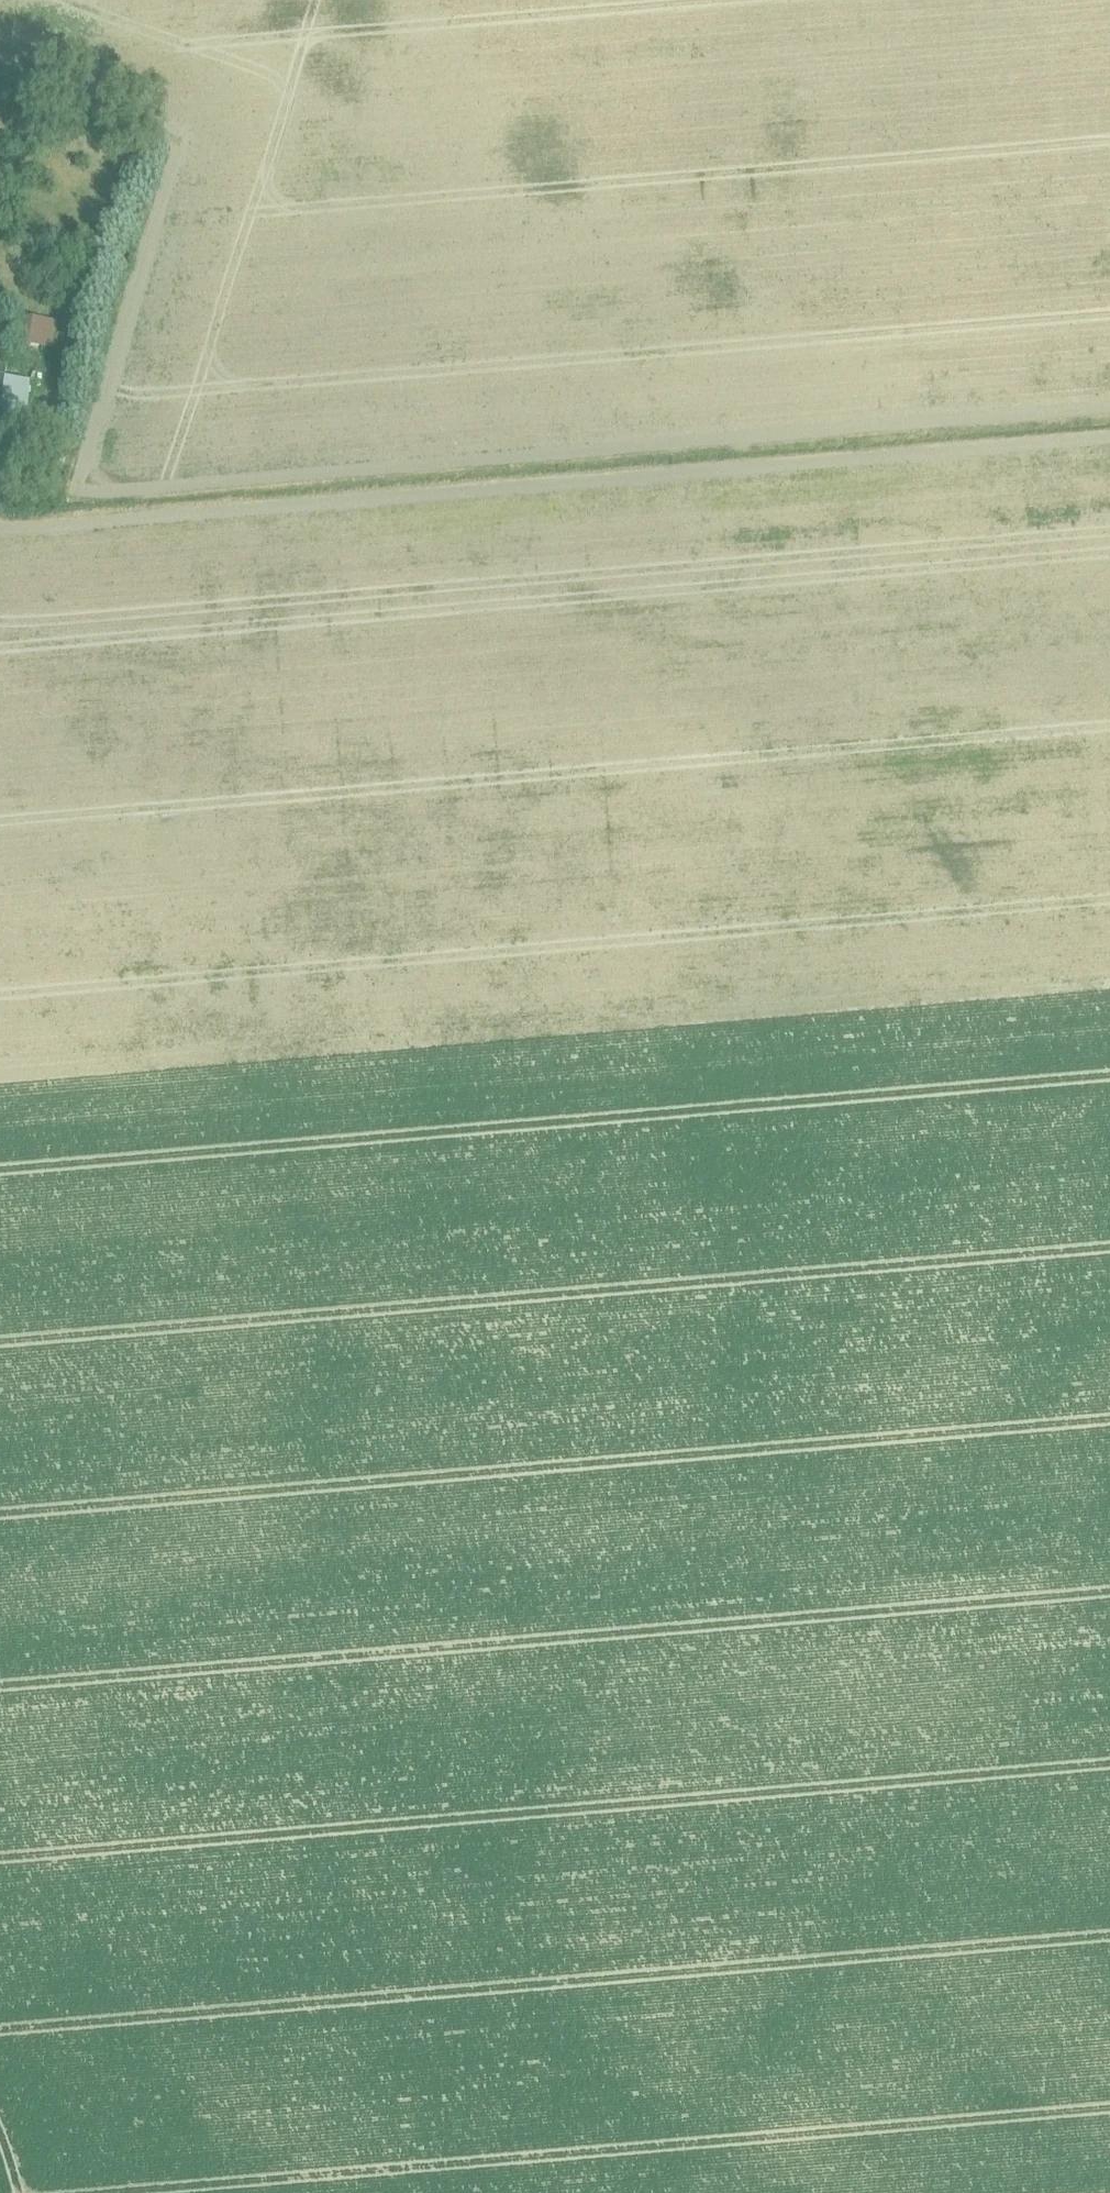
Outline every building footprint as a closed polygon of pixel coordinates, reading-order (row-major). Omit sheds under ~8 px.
[(71,324),(21,315),(16,343),(54,350),(55,343),(67,345),(71,324)]
